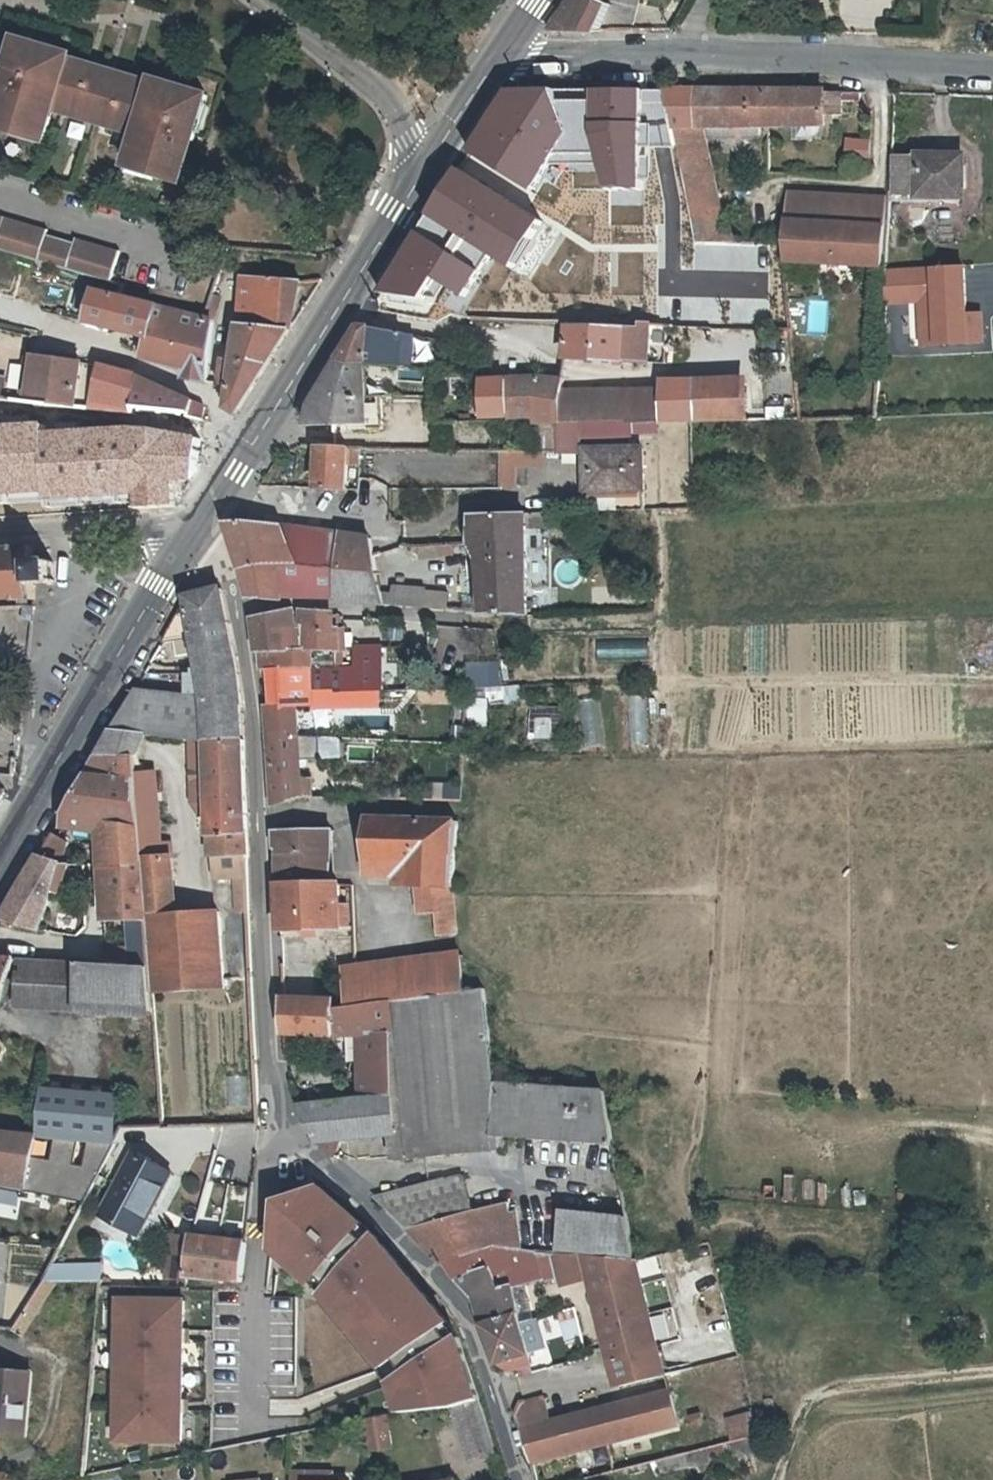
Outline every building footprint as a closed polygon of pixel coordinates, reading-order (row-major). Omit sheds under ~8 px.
[(547,32),(595,31),(599,24),(634,24),(639,0),(569,0),(547,32)] [(14,41),(8,62),(12,64),(8,78),(3,77),(0,88),(0,130),(43,143),(51,119),(132,143),(125,167),(180,184),(195,134),(191,133),(195,118),(200,120),(206,98),(151,81),(150,86),(128,80),(127,85),(88,73),(89,68),(68,62),(69,57),(14,41)] [(12,64),(8,62),(3,77),(8,78),(12,64)] [(128,80),(89,68),(88,73),(127,85),(128,80)] [(594,122),(593,126),(614,127),(620,89),(508,88),(484,127),(561,144),(567,120),(594,122)] [(696,242),(721,242),(724,243),(712,173),(704,139),(760,138),(760,125),(826,124),(825,114),(842,115),(842,91),(752,91),(752,90),(710,90),(662,89),(681,165),(696,242)] [(200,120),(195,118),(191,133),(195,134),(200,120)] [(871,141),(846,140),(845,162),(870,163),(871,141)] [(469,150),(378,299),(381,312),(438,321),(446,278),(454,244),(482,248),(498,160),(469,150)] [(940,201),(941,195),(964,196),(963,157),(893,156),(889,200),(940,201)] [(562,161),(558,194),(582,194),(613,196),(610,163),(562,161)] [(889,198),(788,191),(782,244),(784,261),(885,268),(889,198)] [(103,281),(111,283),(121,254),(76,241),(75,244),(46,235),(47,232),(0,218),(0,250),(103,281)] [(565,317),(566,274),(493,270),(490,312),(565,317)] [(909,272),(884,271),(882,302),(907,303),(909,272)] [(962,276),(909,272),(907,303),(916,303),(932,305),(932,320),(922,320),(914,326),(913,348),(974,351),(976,323),(960,322),(962,276)] [(240,319),(235,359),(270,363),(296,322),(283,321),(287,281),(244,278),(240,319)] [(147,336),(155,305),(122,296),(124,287),(111,283),(103,281),(93,318),(111,321),(110,327),(147,336)] [(287,281),(283,321),(296,322),(303,282),(287,281)] [(932,305),(916,303),(914,326),(922,320),(932,320),(932,305)] [(213,319),(207,317),(155,305),(147,336),(142,356),(184,367),(183,378),(207,382),(213,319)] [(614,362),(661,363),(664,323),(638,322),(636,326),(617,326),(614,362)] [(564,360),(614,362),(617,326),(566,323),(564,360)] [(415,339),(369,335),(369,328),(360,326),(339,359),(366,362),(367,363),(401,366),(411,368),(415,339)] [(53,396),(53,401),(133,410),(141,375),(94,364),(28,355),(22,393),(53,396)] [(270,363),(235,359),(223,358),(219,383),(231,385),(228,408),(238,414),(270,363)] [(305,427),(363,424),(364,431),(380,430),(379,397),(372,396),(368,397),(367,363),(366,362),(339,359),(306,412),(305,427)] [(177,395),(141,375),(133,410),(191,416),(194,400),(177,395)] [(557,391),(559,381),(535,378),(509,379),(509,420),(535,420),(534,422),(556,422),(557,391)] [(509,379),(483,380),(483,400),(478,400),(478,414),(484,414),(484,422),(509,420),(509,379)] [(669,423),(746,420),(745,389),(679,390),(667,390),(669,423)] [(580,422),(631,421),(631,424),(669,423),(667,390),(613,391),(557,391),(556,422),(580,422)] [(191,416),(203,418),(205,403),(194,400),(191,416)] [(132,493),(132,502),(177,499),(189,433),(140,424),(37,430),(36,422),(0,424),(0,500),(132,493)] [(556,453),(580,454),(580,422),(556,422),(556,451),(556,453)] [(361,448),(318,447),(316,488),(347,490),(348,463),(360,463),(361,448)] [(512,450),(500,449),(501,475),(512,476),(512,450)] [(585,450),(586,493),(644,492),(642,449),(585,450)] [(454,481),(456,466),(430,464),(429,478),(454,481)] [(470,471),(469,482),(496,485),(497,473),(470,471)] [(556,512),(526,513),(526,528),(557,526),(556,512)] [(471,514),(471,541),(479,560),(483,612),(528,615),(526,528),(526,513),(471,514)] [(285,600),(285,597),(282,565),(299,564),(341,569),(378,574),(370,538),(331,532),(283,526),(251,524),(228,524),(241,562),(249,599),(285,600)] [(439,556),(454,556),(453,543),(418,545),(421,561),(439,559),(439,556)] [(0,549),(0,599),(33,598),(33,591),(33,585),(52,584),(52,561),(35,562),(33,547),(0,549)] [(299,564),(282,565),(285,597),(315,598),(338,595),(340,596),(341,569),(299,564)] [(378,574),(341,569),(340,596),(354,602),(385,603),(378,574)] [(391,603),(447,609),(448,592),(425,590),(425,588),(393,586),(391,603)] [(164,639),(191,632),(196,656),(170,655),(163,668),(198,669),(203,698),(135,690),(114,726),(145,730),(144,734),(193,741),(241,740),(239,708),(241,707),(238,678),(236,658),(221,590),(188,598),(164,639)] [(337,616),(337,612),(307,612),(307,626),(338,624),(337,616)] [(290,613),(252,620),(260,669),(269,669),(278,669),(277,648),(290,648),(290,627),(290,613)] [(339,666),(339,647),(342,647),(341,624),(338,624),(307,626),(290,627),(290,648),(277,648),(278,669),(312,667),(339,666)] [(599,639),(599,659),(652,659),(652,638),(599,639)] [(314,692),(338,691),(365,690),(381,690),(380,674),(373,674),(373,647),(355,647),(355,673),(355,677),(313,678),(314,692)] [(499,662),(473,663),(475,687),(501,686),(499,662)] [(381,690),(365,690),(338,691),(314,692),(313,678),(312,667),(278,669),(269,669),(274,704),(265,705),(268,725),(272,802),(283,805),(303,797),(312,797),(311,778),(300,778),(297,707),(313,706),(313,709),(381,708),(381,690)] [(648,746),(647,694),(631,694),(631,746),(648,746)] [(581,700),(588,748),(605,745),(598,697),(581,700)] [(564,739),(565,705),(531,705),(531,738),(564,739)] [(144,734),(145,730),(114,726),(99,754),(137,753),(144,734)] [(217,880),(235,879),(236,910),(249,910),(247,856),(248,856),(243,741),(241,740),(193,741),(192,767),(191,804),(210,804),(210,815),(211,836),(210,836),(210,858),(214,857),(217,880)] [(99,754),(87,773),(137,777),(137,773),(136,757),(137,753),(99,754)] [(162,858),(154,772),(137,773),(143,862),(147,915),(177,914),(172,857),(162,858)] [(62,818),(109,824),(111,863),(143,862),(137,777),(87,773),(62,818)] [(9,792),(0,791),(0,807),(9,792)] [(210,804),(191,804),(200,816),(210,815),(210,804)] [(370,818),(368,862),(410,864),(409,887),(415,887),(453,889),(457,821),(370,818)] [(54,831),(40,856),(61,865),(68,843),(54,831)] [(277,848),(278,885),(316,884),(315,849),(314,831),(274,832),(274,849),(277,848)] [(61,865),(40,856),(2,919),(41,929),(53,891),(60,893),(70,864),(61,865)] [(143,862),(111,863),(113,919),(136,918),(137,946),(112,944),(110,964),(151,967),(147,915),(143,862)] [(316,884),(278,885),(280,930),(342,928),(340,883),(316,884)] [(458,934),(455,907),(453,889),(415,887),(418,914),(434,914),(437,936),(458,934)] [(219,911),(177,914),(147,915),(151,967),(152,993),(224,988),(219,911)] [(353,968),(344,969),(348,1007),(396,1001),(465,992),(459,955),(353,968)] [(0,957),(0,999),(13,958),(0,957)] [(76,1008),(79,963),(19,958),(17,1007),(76,1011),(76,1008)] [(154,1013),(152,993),(151,967),(79,963),(76,1008),(154,1013)] [(614,1145),(604,1090),(494,1083),(484,990),(474,992),(465,992),(396,1001),(348,1007),(333,1009),(334,1036),(358,1033),(362,1101),(300,1106),(319,1143),(336,1141),(336,1135),(396,1130),(399,1159),(493,1152),(492,1134),(498,1135),(614,1145)] [(334,1036),(333,1009),(333,1001),(283,998),(285,1033),(296,1033),(334,1036)] [(285,1033),(286,1048),(297,1048),(296,1033),(285,1033)] [(29,1178),(90,1191),(118,1128),(120,1096),(44,1089),(37,1132),(29,1178)] [(29,1178),(37,1132),(7,1131),(0,1130),(0,1173),(29,1178)] [(171,1173),(134,1153),(100,1215),(137,1235),(171,1173)] [(491,1246),(505,1247),(515,1249),(513,1235),(519,1234),(516,1221),(511,1223),(507,1202),(502,1203),(475,1210),(462,1175),(417,1188),(417,1190),(379,1201),(438,1261),(443,1261),(491,1246)] [(454,1407),(479,1400),(455,1331),(395,1259),(377,1237),(320,1187),(277,1202),(272,1249),(323,1295),(383,1367),(395,1359),(405,1374),(391,1383),(402,1413),(454,1407)] [(21,1189),(0,1189),(0,1216),(20,1217),(21,1189)] [(637,1259),(628,1218),(563,1211),(558,1251),(637,1259)] [(187,1277),(241,1283),(246,1243),(191,1237),(192,1235),(171,1234),(165,1279),(186,1281),(187,1277)] [(659,1347),(637,1262),(515,1249),(505,1247),(491,1246),(443,1261),(451,1275),(474,1298),(483,1324),(517,1314),(513,1286),(523,1283),(540,1279),(541,1283),(555,1279),(557,1283),(585,1276),(592,1301),(607,1361),(659,1347)] [(100,1263),(54,1264),(45,1282),(55,1282),(99,1281),(100,1263)] [(585,1276),(557,1283),(564,1309),(592,1301),(585,1276)] [(45,1282),(15,1328),(23,1334),(55,1282),(45,1282)] [(523,1283),(513,1286),(517,1314),(520,1322),(533,1317),(523,1283)] [(120,1441),(183,1441),(185,1302),(121,1301),(120,1441)] [(517,1314),(483,1324),(484,1332),(520,1322),(517,1314)] [(520,1322),(484,1332),(497,1363),(511,1371),(530,1366),(527,1357),(531,1356),(544,1352),(533,1317),(520,1322)] [(659,1347),(607,1361),(614,1384),(617,1387),(666,1375),(659,1347)] [(33,1372),(0,1369),(0,1436),(27,1438),(33,1372)] [(547,1396),(519,1403),(514,1415),(520,1432),(530,1462),(678,1424),(671,1394),(620,1407),(554,1423),(547,1396)] [(479,1400),(454,1407),(461,1430),(471,1460),(495,1453),(479,1400)] [(760,1410),(729,1417),(735,1441),(766,1433),(760,1410)] [(387,1414),(382,1415),(362,1419),(367,1449),(392,1444),(387,1414)] [(292,1471),(292,1479),(333,1479),(333,1471),(292,1471)]
